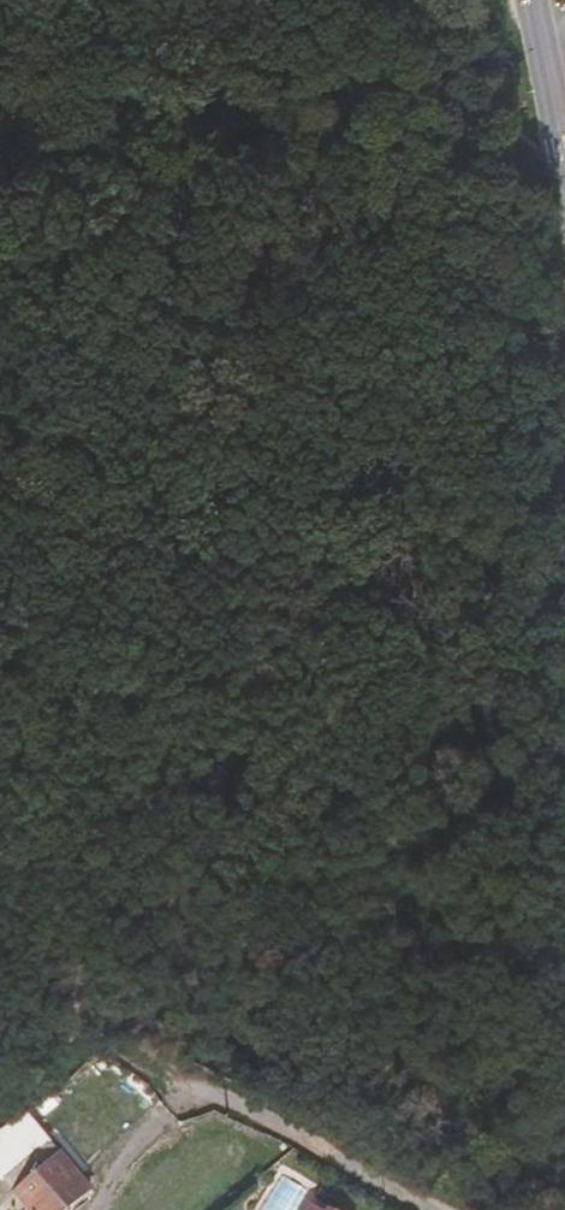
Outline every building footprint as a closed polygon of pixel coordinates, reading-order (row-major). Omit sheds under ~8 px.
[(61,1151),(27,1112),(0,1135),(0,1174),(14,1191),(61,1151)] [(61,1151),(14,1191),(16,1192),(31,1209),(67,1209),(93,1187),(61,1151)]
